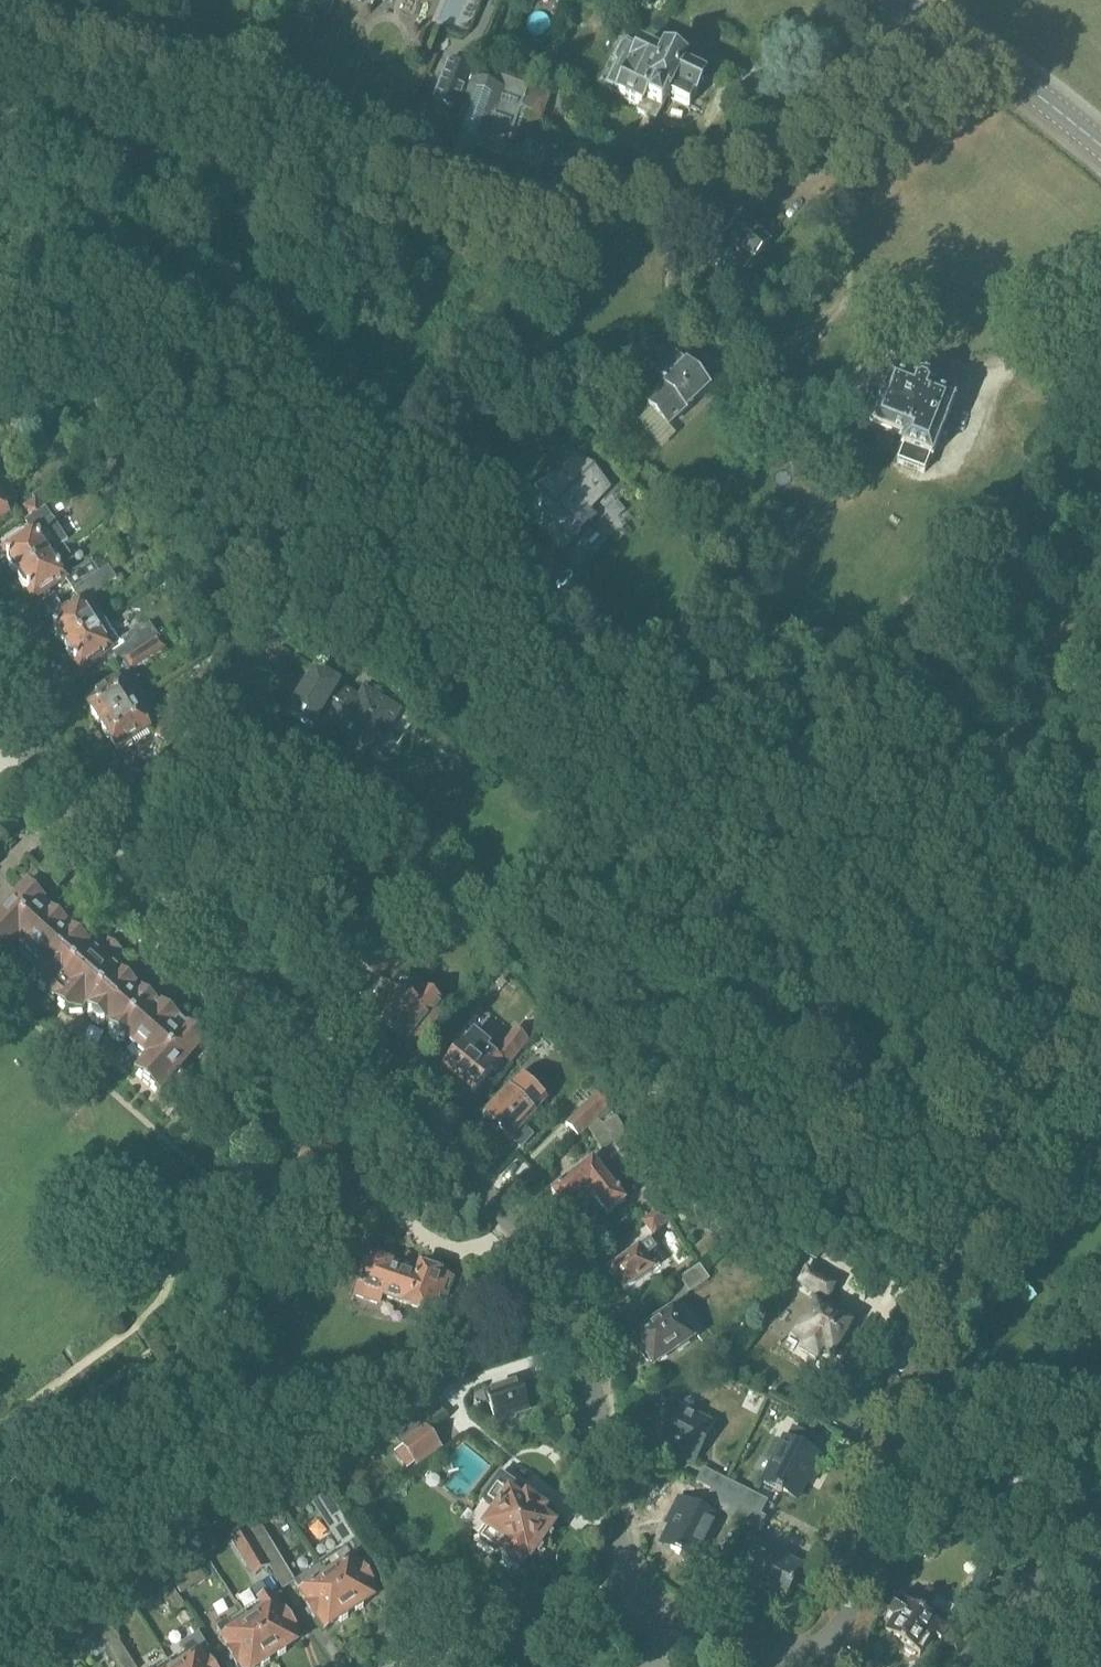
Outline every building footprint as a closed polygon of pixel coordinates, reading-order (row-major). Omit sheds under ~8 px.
[(612,62),(614,68),(604,88),(618,95),(618,97),(639,107),(636,114),(654,122),(666,98),(688,108),(694,98),(703,79),(682,70),(684,66),(682,65),(684,61),(681,54),(673,50),(667,52),(665,56),(663,56),(661,60),(640,50),(639,51),(625,44),(619,46),(612,62)] [(458,112),(474,72),(448,62),(432,101),(458,112)] [(527,89),(494,77),(490,85),(474,79),(436,185),(461,194),(465,182),(486,189),(485,193),(505,201),(507,196),(529,204),(543,165),(505,152),(518,116),(540,124),(545,109),(523,101),(527,89)] [(752,262),(769,244),(743,219),(726,237),(727,238),(719,247),(744,270),(752,261),(752,262)] [(668,428),(708,391),(686,367),(685,367),(670,350),(637,381),(653,398),(646,404),(668,428)] [(870,405),(862,424),(905,441),(902,447),(902,448),(897,463),(924,473),(930,458),(931,458),(953,404),(933,396),(935,392),(930,383),(920,379),(925,367),(912,362),(903,385),(890,379),(889,380),(874,374),(866,395),(874,398),(871,405),(870,405)] [(577,461),(556,483),(555,484),(551,481),(524,510),(564,548),(592,520),(583,512),(605,489),(577,461)] [(0,485),(0,522),(9,516),(5,509),(20,499),(7,480),(0,485)] [(22,508),(29,518),(46,507),(55,501),(46,487),(32,496),(34,499),(22,508)] [(18,574),(18,575),(62,547),(65,545),(69,542),(46,507),(29,518),(36,529),(3,552),(9,562),(10,566),(14,572),(18,574)] [(137,545),(132,538),(125,543),(129,550),(137,545)] [(62,547),(18,575),(20,578),(20,582),(25,588),(28,590),(35,600),(65,580),(72,591),(73,590),(100,572),(92,560),(75,572),(69,563),(75,559),(65,545),(62,547)] [(64,645),(65,646),(105,620),(90,596),(117,579),(109,566),(100,572),(73,590),(81,602),(50,622),(56,632),(56,636),(60,643),(64,645)] [(112,651),(119,661),(144,645),(158,636),(150,624),(143,628),(143,627),(119,642),(105,620),(65,646),(66,648),(67,652),(71,659),(74,661),(81,671),(112,651)] [(123,677),(128,673),(128,672),(166,648),(158,636),(144,645),(119,661),(120,662),(115,665),(123,677)] [(101,725),(143,696),(128,673),(123,677),(85,701),(92,711),(92,715),(96,722),(100,724),(101,725)] [(377,750),(400,711),(365,690),(360,699),(316,673),(291,716),(313,730),(321,717),(377,750)] [(143,696),(101,725),(102,727),(102,731),(106,738),(110,740),(116,749),(148,729),(148,728),(159,721),(154,713),(143,696)] [(319,754),(303,744),(296,756),(312,765),(319,754)] [(194,783),(205,772),(192,761),(182,772),(194,783)] [(93,1010),(92,1012),(92,1016),(93,1019),(96,1022),(99,1023),(103,1023),(106,1021),(113,1028),(112,1030),(112,1034),(114,1037),(117,1040),(120,1041),(124,1041),(127,1039),(149,1059),(138,1071),(162,1093),(173,1079),(182,1087),(191,1086),(197,1079),(197,1070),(188,1063),(206,1042),(189,1027),(188,1028),(162,1006),(160,1009),(122,975),(130,966),(119,956),(120,951),(110,943),(106,944),(94,934),(86,944),(42,905),(44,903),(26,888),(0,919),(0,952),(8,959),(19,946),(41,965),(37,970),(38,984),(69,1011),(83,1011),(88,1006),(93,1010)] [(378,980),(406,947),(384,929),(356,961),(378,980)] [(404,971),(368,1014),(391,1032),(391,1036),(398,1041),(401,1041),(412,1050),(421,1040),(425,1043),(452,1011),(404,971)] [(497,1048),(510,1059),(528,1037),(515,1026),(497,1048)] [(442,1075),(438,1079),(452,1091),(456,1087),(460,1082),(474,1094),(493,1071),(499,1065),(485,1054),(491,1047),(495,1042),(479,1028),(475,1034),(470,1040),(464,1034),(450,1050),(457,1056),(448,1067),(442,1075)] [(525,1128),(535,1116),(549,1101),(523,1076),(509,1091),(508,1090),(484,1116),(511,1142),(512,1142),(521,1151),(534,1137),(525,1128)] [(579,1138),(610,1107),(597,1094),(566,1126),(579,1138)] [(634,1145),(616,1117),(602,1125),(600,1123),(590,1132),(602,1152),(613,1145),(620,1154),(634,1145)] [(594,1160),(556,1190),(552,1193),(566,1211),(587,1194),(593,1195),(609,1216),(627,1202),(594,1160)] [(364,1182),(353,1174),(346,1184),(357,1192),(364,1182)] [(738,1226),(704,1206),(694,1222),(724,1240),(738,1226)] [(662,1210),(645,1223),(653,1234),(670,1221),(662,1210)] [(815,1230),(802,1251),(816,1260),(829,1238),(815,1230)] [(709,1235),(690,1251),(698,1261),(717,1245),(709,1235)] [(653,1271),(661,1266),(654,1256),(658,1253),(651,1244),(610,1272),(616,1280),(614,1282),(621,1292),(623,1290),(624,1292),(654,1271),(653,1271)] [(417,1273),(409,1270),(369,1257),(356,1296),(378,1304),(381,1296),(433,1313),(439,1296),(446,1299),(453,1277),(441,1273),(441,1272),(420,1265),(417,1273)] [(814,1295),(828,1303),(838,1286),(827,1279),(831,1272),(812,1261),(803,1276),(798,1285),(814,1295)] [(709,1280),(699,1266),(679,1280),(689,1294),(709,1280)] [(810,1301),(815,1304),(795,1336),(806,1342),(800,1351),(817,1362),(822,1352),(833,1359),(835,1355),(839,1353),(842,1348),(842,1344),(845,1339),(849,1337),(852,1332),(852,1328),(854,1324),(828,1309),(831,1305),(828,1303),(814,1295),(810,1301)] [(690,1339),(700,1332),(683,1307),(673,1314),(672,1313),(635,1338),(645,1352),(643,1356),(648,1363),(652,1362),(654,1366),(691,1340),(690,1339)] [(515,1415),(530,1410),(521,1383),(501,1390),(500,1389),(487,1394),(496,1421),(497,1421),(499,1426),(517,1419),(515,1415)] [(692,1463),(711,1426),(670,1404),(653,1438),(679,1451),(677,1455),(692,1463)] [(399,1444),(401,1447),(414,1465),(417,1468),(443,1449),(426,1426),(425,1425),(401,1443),(399,1444)] [(781,1441),(761,1481),(796,1498),(809,1472),(813,1474),(820,1460),(801,1450),(807,1438),(790,1429),(784,1442),(781,1441)] [(407,1471),(414,1465),(401,1447),(394,1453),(407,1471)] [(696,1483),(711,1490),(731,1501),(738,1486),(703,1468),(696,1483)] [(479,1544),(493,1554),(500,1553),(502,1555),(502,1561),(512,1569),(518,1567),(521,1569),(528,1560),(529,1561),(533,1557),(538,1557),(543,1549),(542,1544),(555,1526),(542,1516),(549,1507),(534,1496),(532,1500),(527,1496),(523,1502),(511,1493),(518,1484),(503,1473),(483,1499),(497,1510),(478,1536),(478,1537),(479,1544)] [(731,1501),(738,1504),(761,1515),(768,1501),(738,1486),(731,1501)] [(738,1504),(731,1501),(711,1490),(704,1504),(731,1518),(738,1504)] [(320,1563),(323,1567),(351,1612),(355,1610),(359,1612),(365,1608),(365,1603),(379,1595),(371,1584),(373,1582),(364,1568),(362,1570),(355,1558),(355,1559),(353,1556),(354,1555),(355,1549),(351,1543),(353,1542),(348,1534),(352,1532),(328,1495),(317,1502),(347,1549),(336,1557),(331,1556),(320,1563)] [(696,1561),(716,1520),(679,1501),(671,1516),(675,1518),(662,1544),(696,1561)] [(768,1519),(761,1515),(738,1504),(731,1518),(761,1533),(768,1519)] [(245,1528),(269,1566),(283,1589),(295,1581),(258,1520),(245,1528)] [(945,1521),(939,1530),(952,1539),(958,1530),(945,1521)] [(245,1528),(245,1527),(229,1537),(242,1557),(254,1576),(269,1566),(245,1528)] [(781,1601),(799,1568),(772,1554),(774,1550),(760,1542),(740,1580),(781,1601)] [(351,1612),(323,1567),(308,1576),(307,1575),(296,1582),(303,1592),(302,1593),(309,1604),(307,1605),(316,1619),(319,1618),(326,1629),(339,1620),(343,1622),(350,1618),(350,1613),(351,1612)] [(186,1607),(172,1585),(160,1593),(174,1615),(186,1607)] [(919,1603),(909,1597),(905,1605),(898,1600),(889,1616),(895,1620),(886,1635),(905,1647),(904,1648),(905,1654),(912,1658),(917,1656),(918,1655),(921,1657),(934,1635),(942,1640),(948,1630),(942,1626),(948,1618),(930,1607),(937,1595),(928,1590),(919,1603)] [(259,1603),(245,1612),(273,1657),(276,1656),(280,1658),(287,1653),(286,1649),(300,1640),(293,1629),(295,1628),(286,1614),(284,1615),(276,1604),(269,1594),(258,1602),(259,1603)] [(273,1657),(245,1612),(229,1622),(228,1621),(217,1628),(224,1638),(223,1638),(231,1650),(229,1651),(238,1665),(240,1664),(242,1666),(259,1666),(260,1666),(262,1666),(266,1666),(271,1664),(271,1659),(273,1657)] [(97,1633),(103,1643),(116,1635),(109,1625),(97,1633)] [(97,1634),(84,1642),(94,1659),(107,1651),(97,1634)] [(116,1635),(103,1643),(119,1666),(136,1666),(116,1635)] [(168,1660),(172,1666),(214,1666),(211,1663),(209,1664),(202,1654),(209,1649),(199,1635),(181,1647),(183,1650),(168,1660)]
